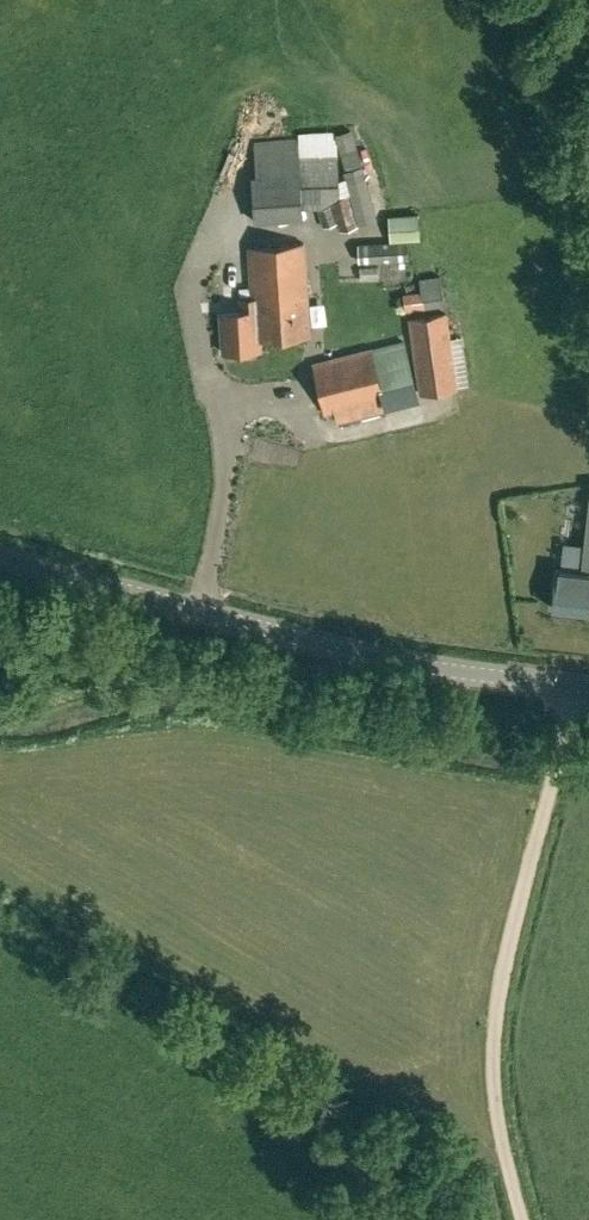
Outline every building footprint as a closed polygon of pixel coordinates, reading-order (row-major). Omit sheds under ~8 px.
[(353,128),(337,132),(347,168),(345,169),(348,176),(348,179),(353,195),(361,225),(380,218),(353,128)] [(258,172),(253,173),(256,220),(306,216),(306,209),(306,206),(305,187),(343,185),(342,181),(342,177),(339,155),(301,156),(256,160),(258,172)] [(341,231),(361,225),(353,198),(333,204),(341,231)] [(336,223),(331,205),(319,209),(325,226),(336,223)] [(419,214),(390,216),(392,240),(421,238),(419,214)] [(359,244),(360,261),(408,259),(407,241),(359,244)] [(242,310),(221,311),(224,352),(260,350),(260,339),(310,335),(304,243),(249,246),(253,298),(242,298),(242,310)] [(378,267),(360,267),(361,279),(379,279),(378,267)] [(445,304),(441,276),(420,279),(422,292),(404,294),(406,310),(445,304)] [(252,288),(241,288),(242,298),(252,297),(252,288)] [(410,318),(421,394),(457,389),(446,313),(410,318)] [(385,408),(371,350),(313,364),(325,413),(335,410),(337,420),(385,408)] [(554,607),(588,611),(588,508),(585,545),(564,543),(561,569),(558,569),(554,607)]
